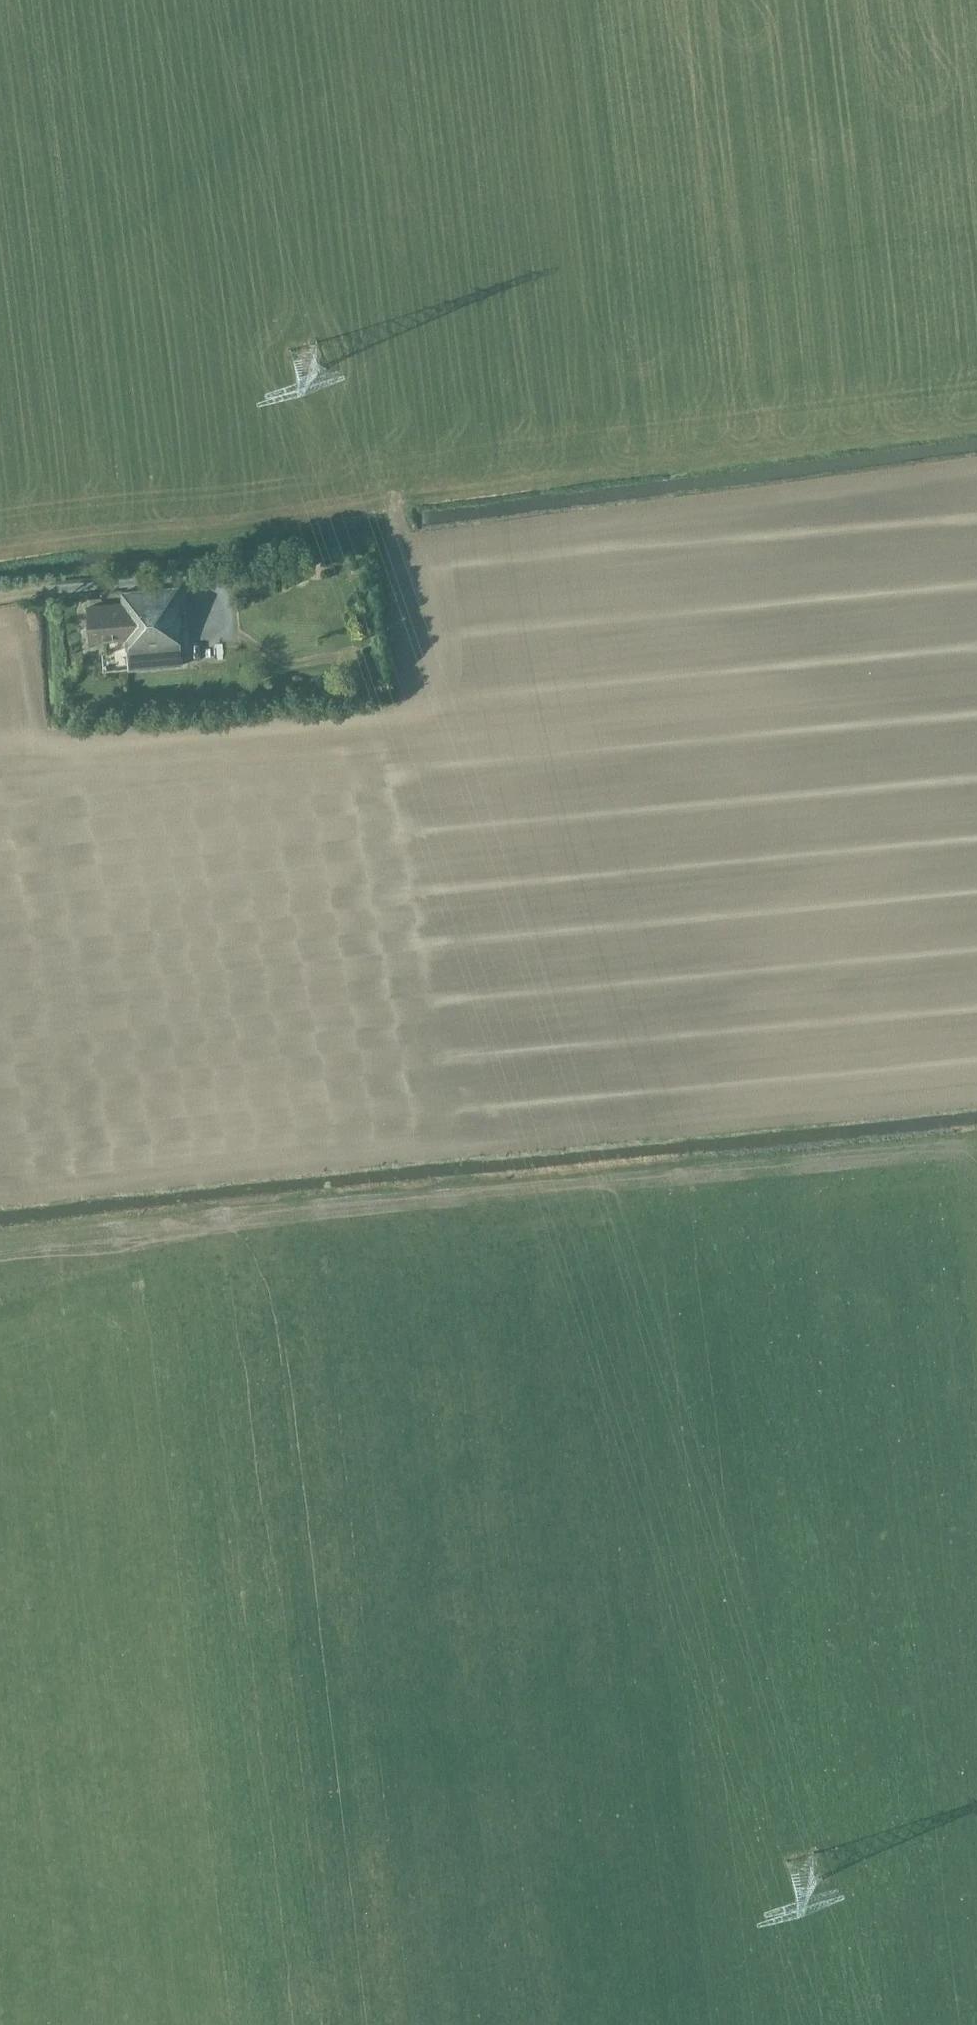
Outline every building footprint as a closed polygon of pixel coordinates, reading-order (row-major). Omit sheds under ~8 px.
[(180,630),(183,630),(179,586),(121,592),(122,602),(86,605),(89,643),(125,640),(129,670),(186,666),(185,656),(182,656),(180,630)] [(203,600),(203,594),(182,594),(183,607),(190,606),(191,619),(215,618),(215,599),(203,600)] [(370,680),(365,686),(372,694),(378,688),(370,680)]
